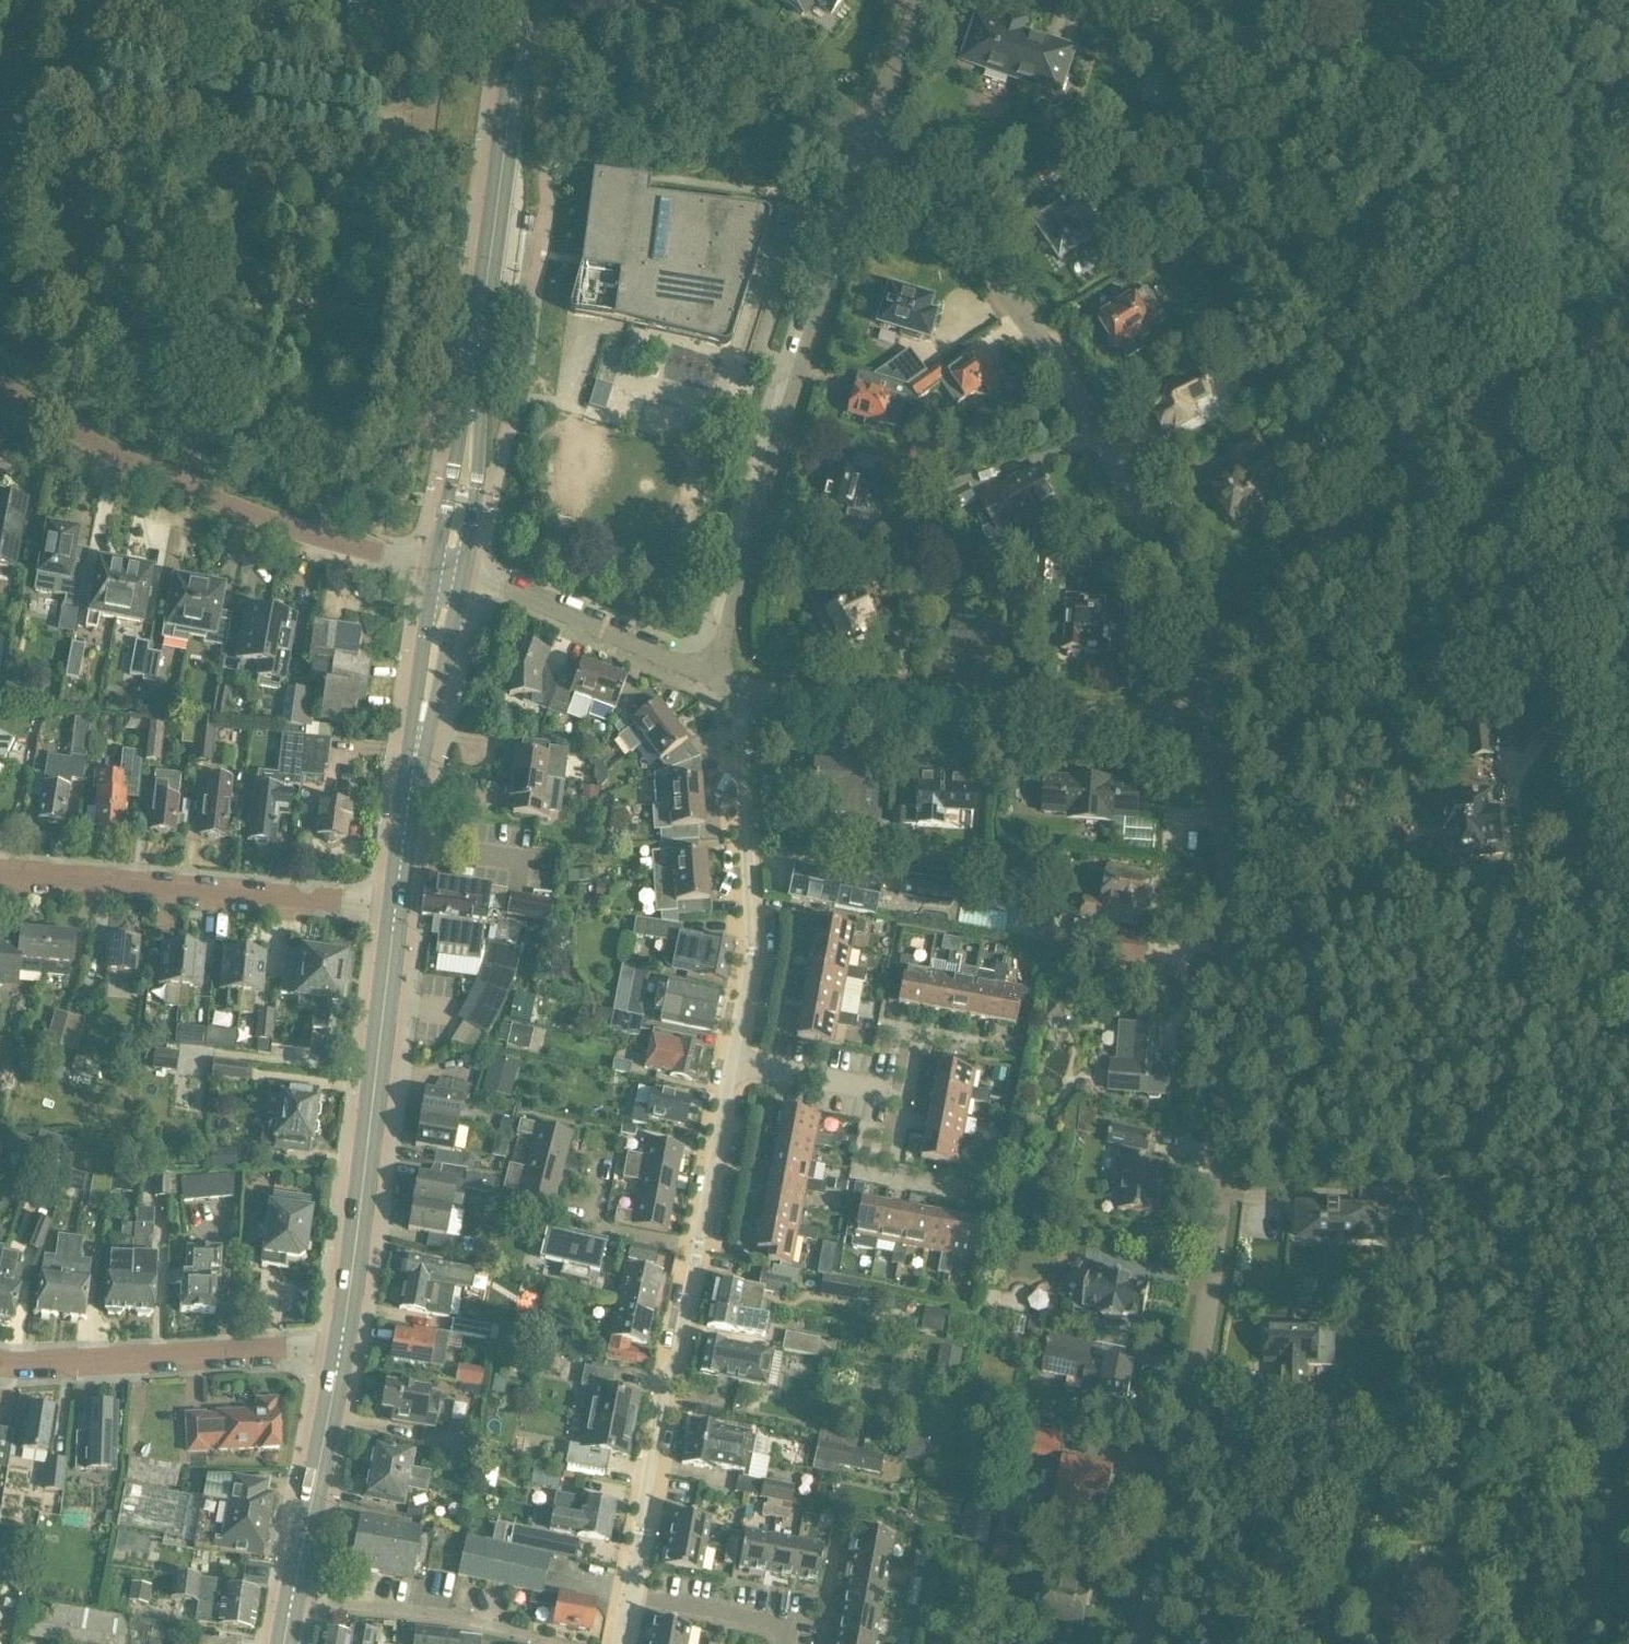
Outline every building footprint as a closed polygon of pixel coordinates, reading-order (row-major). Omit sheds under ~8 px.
[(781,1),(802,16),(813,1),(831,14),(841,0),(782,0),(781,1)] [(1023,32),(1026,24),(1006,17),(1004,25),(983,18),(976,37),(971,36),(962,62),(988,71),(996,66),(1005,69),(1009,77),(1061,95),(1074,54),(1073,54),(1071,61),(1043,52),(1047,39),(1023,32)] [(1165,110),(1174,84),(1151,76),(1142,102),(1165,110)] [(1073,138),(1061,154),(1080,166),(1091,150),(1073,138)] [(761,215),(648,199),(650,184),(595,177),(575,315),(611,320),(719,348),(722,348),(725,348),(726,347),(728,346),(729,345),(731,343),(732,341),(768,227),(768,224),(768,223),(768,221),(766,218),(765,217),(764,216),(761,215)] [(1062,211),(1037,227),(1045,239),(1041,242),(1052,259),(1057,256),(1062,264),(1089,246),(1097,260),(1117,247),(1106,230),(1104,232),(1092,214),(1102,207),(1086,182),(1078,187),(1076,184),(1054,199),(1062,211)] [(1173,266),(1195,252),(1185,237),(1163,252),(1173,266)] [(891,293),(884,291),(878,311),(885,313),(881,325),(903,332),(902,337),(919,342),(921,337),(931,340),(938,316),(930,313),(934,301),(892,288),(891,293)] [(1107,317),(1100,322),(1111,338),(1109,343),(1112,347),(1117,348),(1120,352),(1123,349),(1130,359),(1146,349),(1139,339),(1167,320),(1147,290),(1125,305),(1121,299),(1103,310),(1107,317)] [(1222,333),(1226,319),(1209,313),(1204,327),(1222,333)] [(912,351),(875,378),(909,388),(910,387),(929,373),(912,351)] [(950,375),(942,364),(929,373),(910,387),(920,400),(942,384),(958,406),(985,386),(990,394),(1001,386),(996,379),(997,378),(980,353),(950,375)] [(1204,427),(1200,418),(1181,380),(1170,385),(1172,391),(1152,400),(1159,413),(1157,414),(1167,435),(1185,426),(1189,434),(1204,427)] [(612,388),(595,383),(588,408),(604,413),(612,388)] [(880,424),(882,425),(895,429),(904,403),(909,405),(908,408),(922,412),(902,386),(897,399),(860,386),(856,399),(852,397),(848,410),(851,411),(850,414),(866,420),(863,427),(878,432),(880,424)] [(1266,453),(1254,433),(1226,451),(1238,469),(1228,475),(1224,469),(1211,478),(1217,487),(1216,488),(1222,498),(1220,499),(1238,526),(1253,516),(1249,510),(1264,500),(1254,484),(1257,482),(1289,460),(1278,445),(1266,453)] [(700,443),(683,437),(679,448),(696,454),(700,443)] [(937,471),(941,456),(914,448),(909,462),(937,471)] [(900,481),(904,466),(878,459),(874,474),(900,481)] [(998,548),(1000,548),(1002,548),(1004,547),(1006,546),(1008,545),(1010,543),(1012,541),(1013,539),(1013,537),(1014,535),(1014,534),(1014,532),(1014,530),(1013,528),(1060,502),(1041,467),(981,500),(995,526),(986,531),(984,531),(984,533),(984,534),(984,536),(985,539),(986,541),(987,542),(989,544),(991,546),(994,547),(996,548),(998,548)] [(862,477),(834,470),(826,503),(850,510),(846,528),(865,533),(870,514),(864,513),(872,483),(861,480),(862,477)] [(916,470),(911,487),(925,491),(929,473),(916,470)] [(950,516),(977,501),(961,473),(934,487),(950,516)] [(8,495),(0,494),(0,565),(13,568),(25,503),(10,501),(8,495)] [(64,528),(64,525),(51,522),(51,525),(47,525),(35,590),(65,596),(64,605),(78,608),(86,569),(71,566),(78,531),(64,528)] [(1070,549),(1040,547),(1039,566),(1045,566),(1044,583),(1053,583),(1054,567),(1068,568),(1070,549)] [(115,619),(126,560),(113,558),(110,562),(98,560),(86,628),(97,630),(100,616),(115,619)] [(142,624),(152,570),(140,567),(138,563),(126,560),(115,619),(142,624)] [(189,636),(199,583),(174,578),(166,625),(163,625),(161,638),(188,643),(190,636),(189,636)] [(225,647),(230,621),(217,619),(223,587),(199,583),(189,636),(190,636),(203,639),(203,643),(225,647)] [(1023,584),(1020,629),(1034,630),(1036,598),(1037,586),(1023,584)] [(848,648),(866,639),(863,633),(878,625),(859,586),(845,593),(851,603),(821,618),(835,646),(845,642),(848,648)] [(1107,652),(1108,634),(1104,634),(1106,605),(1087,604),(1088,599),(1068,598),(1064,653),(1085,654),(1085,652),(1101,653),(1101,652),(1107,652)] [(258,678),(271,609),(254,606),(253,611),(246,609),(237,661),(239,661),(237,674),(258,678)] [(283,683),(295,618),(288,617),(289,612),(271,609),(258,678),(257,685),(280,689),(281,682),(283,683)] [(363,705),(369,663),(356,661),(361,629),(313,623),(308,662),(313,662),(310,682),(325,684),(320,721),(354,725),(357,704),(363,705)] [(1003,659),(1005,627),(953,623),(951,651),(981,653),(981,658),(1003,659)] [(535,646),(531,640),(530,639),(523,642),(520,641),(519,643),(513,644),(513,645),(516,651),(510,669),(510,696),(523,695),(523,700),(523,702),(548,712),(560,682),(541,674),(550,652),(535,646)] [(142,678),(149,644),(136,641),(130,676),(142,678)] [(79,680),(85,646),(72,644),(66,678),(79,680)] [(154,690),(161,655),(148,653),(149,644),(142,678),(144,679),(142,688),(154,690)] [(604,672),(581,663),(579,669),(567,664),(557,690),(549,713),(566,719),(570,706),(571,705),(572,703),(589,709),(604,672)] [(625,715),(643,693),(642,692),(624,686),(626,680),(604,672),(589,709),(607,716),(609,709),(625,715)] [(7,685),(4,699),(24,703),(26,689),(7,685)] [(312,727),(318,692),(288,687),(283,723),(312,727)] [(225,721),(231,692),(218,689),(212,719),(225,721)] [(640,747),(673,723),(658,703),(653,707),(643,693),(625,715),(613,731),(620,740),(617,742),(628,756),(640,747)] [(200,717),(211,719),(213,709),(206,707),(201,710),(200,717)] [(54,823),(56,822),(62,822),(66,800),(68,800),(71,780),(83,781),(86,757),(91,720),(76,718),(71,759),(48,756),(41,803),(42,803),(40,819),(45,820),(47,822),(54,823)] [(211,762),(216,720),(200,719),(196,760),(211,762)] [(693,761),(682,746),(687,742),(673,723),(640,747),(651,762),(656,757),(666,771),(693,761)] [(1474,758),(1493,756),(1489,723),(1470,725),(1474,758)] [(160,763),(164,728),(148,726),(144,761),(160,763)] [(255,793),(253,793),(249,829),(251,829),(250,840),(255,840),(256,844),(266,845),(266,844),(268,842),(273,842),(277,812),(288,813),(291,791),(290,791),(290,786),(300,787),(301,773),(305,741),(306,735),(306,728),(284,726),(277,788),(256,786),(255,793)] [(542,733),(540,742),(549,744),(550,738),(547,734),(542,733)] [(4,759),(13,740),(0,734),(0,757),(4,759)] [(327,755),(329,738),(306,735),(305,741),(301,773),(323,776),(325,755),(327,755)] [(515,752),(512,778),(534,781),(552,783),(552,781),(562,783),(566,750),(549,748),(549,744),(540,742),(538,742),(523,740),(521,753),(515,752)] [(97,809),(88,808),(86,826),(122,830),(125,799),(138,800),(142,753),(123,751),(120,776),(95,774),(93,790),(99,790),(97,809)] [(693,761),(666,771),(653,776),(654,806),(662,805),(662,807),(702,804),(700,779),(695,779),(693,761)] [(592,763),(596,776),(605,773),(602,762),(592,763)] [(814,764),(812,795),(831,796),(830,813),(863,815),(864,798),(859,797),(860,767),(814,764)] [(1453,831),(1455,848),(1459,848),(1460,854),(1503,849),(1499,814),(1490,815),(1487,782),(1478,783),(1476,770),(1465,771),(1468,802),(1464,802),(1465,809),(1446,811),(1448,832),(1453,831)] [(891,841),(888,841),(887,861),(902,862),(903,842),(905,843),(906,826),(942,829),(943,811),(971,813),(971,815),(973,815),(975,776),(935,774),(935,772),(918,771),(915,814),(907,813),(907,810),(892,810),(891,841)] [(180,775),(155,772),(150,815),(152,815),(150,830),(156,830),(158,833),(165,833),(168,832),(174,833),(176,811),(178,811),(179,804),(177,804),(180,775)] [(605,773),(596,776),(600,788),(607,780),(605,773)] [(231,779),(205,776),(200,820),(202,820),(201,835),(206,835),(209,838),(216,838),(219,837),(224,837),(227,815),(229,815),(230,809),(228,808),(231,779)] [(1138,820),(1140,783),(1047,777),(1045,813),(1068,815),(1068,820),(1114,823),(1114,818),(1138,820)] [(352,821),(356,788),(357,781),(338,778),(336,796),(340,797),(339,804),(322,801),(317,834),(323,835),(322,836),(324,840),(327,843),(332,844),(336,842),(339,838),(339,837),(345,838),(347,820),(352,821)] [(512,778),(509,800),(515,801),(513,814),(540,818),(548,819),(548,814),(560,815),(564,783),(562,783),(552,781),(552,783),(534,781),(512,778)] [(597,802),(598,788),(583,786),(581,800),(597,802)] [(244,817),(247,797),(237,796),(235,816),(244,817)] [(703,827),(702,804),(662,807),(662,805),(654,806),(651,806),(653,832),(660,831),(660,843),(659,843),(659,845),(699,842),(698,827),(703,827)] [(886,864),(889,825),(862,823),(861,840),(856,839),(855,862),(886,864)] [(700,854),(699,842),(659,845),(659,852),(651,853),(653,883),(707,879),(705,853),(700,854)] [(1087,900),(1083,917),(1138,927),(1141,907),(1150,909),(1155,881),(1137,878),(1138,872),(1136,871),(1126,869),(1122,870),(1107,867),(1101,903),(1087,900)] [(874,916),(880,885),(795,868),(789,899),(874,916)] [(578,883),(590,882),(589,871),(577,872),(578,883)] [(951,887),(899,876),(895,894),(948,904),(951,887)] [(704,915),(703,902),(709,902),(707,879),(653,883),(654,914),(660,914),(661,923),(677,926),(676,917),(704,915)] [(472,886),(439,881),(439,883),(435,882),(428,885),(427,892),(425,892),(422,916),(435,918),(432,935),(439,936),(437,956),(479,962),(482,940),(498,942),(500,926),(502,917),(537,922),(532,948),(545,950),(553,902),(508,894),(509,891),(472,885),(472,886)] [(608,900),(609,888),(596,887),(595,899),(608,900)] [(679,944),(682,927),(677,926),(661,923),(636,920),(634,937),(667,942),(679,944)] [(854,927),(818,921),(814,945),(850,951),(853,934),(863,936),(865,924),(855,922),(854,927)] [(1071,947),(1093,951),(1098,925),(1076,921),(1071,947)] [(47,932),(20,930),(20,939),(4,938),(0,944),(0,985),(12,986),(19,973),(44,975),(47,932)] [(1144,965),(1147,934),(1119,931),(1115,962),(1144,965)] [(72,965),(75,935),(47,932),(44,975),(68,978),(70,964),(72,965)] [(692,947),(679,944),(667,942),(663,959),(669,968),(687,972),(686,973),(725,982),(733,944),(695,936),(692,947)] [(135,974),(138,941),(110,938),(107,971),(135,974)] [(165,953),(163,952),(162,969),(164,970),(162,984),(167,984),(165,1005),(178,1006),(184,945),(181,945),(179,942),(171,941),(169,944),(166,944),(165,953)] [(184,945),(178,1006),(191,1007),(193,987),(198,988),(199,973),(201,973),(202,956),(201,956),(202,947),(198,947),(197,944),(189,943),(186,946),(184,945)] [(486,1037),(496,1022),(504,1005),(510,991),(515,974),(518,964),(521,951),(486,944),(484,956),(480,970),(476,982),(473,989),(465,1005),(459,1015),(456,1019),(486,1037)] [(854,983),(857,971),(847,969),(850,951),(814,945),(810,968),(846,975),(845,981),(854,983)] [(226,958),(225,958),(223,976),(224,976),(223,991),(229,991),(227,1011),(239,1012),(244,950),(242,950),(241,947),(232,946),(230,949),(227,949),(226,958)] [(1004,948),(996,946),(995,954),(1003,956),(1004,948)] [(244,950),(239,1012),(253,1014),(255,993),(259,994),(261,979),(262,979),(264,962),(262,962),(263,952),(259,952),(258,949),(250,948),(248,951),(244,950)] [(303,954),(287,952),(285,968),(289,969),(286,988),(298,990),(297,995),(317,998),(309,1054),(323,1056),(331,1000),(337,1001),(344,956),(340,956),(339,953),(329,951),(327,954),(321,953),(320,950),(310,949),(308,951),(304,950),(303,954)] [(960,967),(961,959),(949,957),(948,964),(947,966),(959,969),(960,967)] [(921,1009),(928,973),(911,969),(913,960),(901,958),(899,968),(904,969),(900,988),(898,1001),(897,1004),(921,1009)] [(957,978),(959,969),(947,966),(948,964),(930,961),(928,973),(921,1009),(938,1012),(945,1013),(951,977),(957,978)] [(1006,977),(1008,968),(996,965),(994,975),(1006,977)] [(951,977),(945,1013),(968,1018),(975,981),(977,972),(977,970),(960,967),(959,969),(957,978),(951,977)] [(841,998),(845,981),(846,975),(810,968),(805,991),(841,998)] [(864,984),(866,972),(857,971),(854,983),(864,984)] [(1006,977),(994,975),(977,972),(975,981),(968,1018),(987,1021),(991,1022),(998,986),(1004,987),(1006,977)] [(643,998),(646,981),(642,980),(643,975),(634,974),(630,990),(631,990),(630,995),(643,998)] [(665,989),(663,1001),(663,1002),(667,1002),(715,1013),(720,992),(685,985),(683,993),(665,989)] [(1022,990),(1004,987),(998,986),(991,1022),(1015,1027),(1022,990)] [(890,994),(889,999),(898,1001),(900,988),(892,987),(890,994)] [(626,1016),(626,1014),(628,1004),(630,995),(631,990),(630,990),(620,988),(614,1013),(626,1016)] [(846,1029),(848,1017),(838,1015),(841,998),(805,991),(801,1014),(837,1021),(836,1027),(846,1029)] [(641,1007),(643,998),(630,995),(628,1004),(641,1007)] [(711,1033),(715,1013),(667,1002),(663,1002),(663,1001),(657,1000),(655,1011),(663,1013),(661,1022),(675,1025),(711,1033)] [(1045,1014),(1056,1014),(1061,1010),(1062,1001),(1045,1000),(1045,1014)] [(273,1041),(275,1019),(274,1019),(275,1011),(258,1010),(256,1040),(273,1041)] [(626,1016),(614,1013),(609,1030),(638,1038),(643,1018),(626,1014),(626,1016)] [(833,1044),(836,1027),(837,1021),(801,1014),(796,1038),(832,1045),(833,1044)] [(60,1042),(66,1021),(67,1019),(55,1015),(48,1039),(60,1042)] [(855,1031),(858,1019),(848,1017),(846,1029),(855,1031)] [(72,1046),(79,1022),(67,1019),(66,1021),(60,1042),(72,1046)] [(146,1019),(145,1030),(152,1031),(153,1020),(146,1019)] [(1170,1078),(1167,1075),(1167,1067),(1157,1067),(1161,1021),(1140,1019),(1140,1026),(1121,1025),(1118,1060),(1111,1060),(1108,1092),(1165,1096),(1165,1089),(1170,1087),(1170,1078)] [(534,1030),(512,1024),(511,1027),(501,1025),(497,1041),(507,1043),(506,1046),(529,1051),(534,1030)] [(176,1027),(175,1042),(206,1045),(208,1029),(176,1027)] [(206,1045),(236,1048),(237,1032),(208,1029),(206,1045)] [(698,1066),(702,1048),(694,1046),(696,1041),(654,1031),(648,1054),(698,1066)] [(80,1037),(77,1046),(88,1049),(91,1040),(80,1037)] [(155,1051),(152,1070),(173,1073),(176,1054),(155,1051)] [(694,1083),(698,1066),(648,1054),(645,1069),(669,1075),(669,1077),(694,1083)] [(470,1059),(467,1068),(480,1073),(483,1064),(470,1059)] [(246,1082),(248,1066),(213,1061),(211,1078),(246,1082)] [(629,1075),(631,1065),(614,1062),(612,1072),(629,1075)] [(978,1104),(981,1092),(971,1090),(974,1072),(938,1065),(935,1084),(934,1089),(970,1096),(969,1102),(978,1104)] [(470,1098),(473,1084),(446,1079),(444,1093),(426,1090),(421,1117),(460,1124),(465,1097),(470,1098)] [(278,1088),(268,1086),(266,1100),(276,1101),(274,1116),(313,1122),(314,1119),(318,1117),(319,1109),(315,1106),(317,1091),(278,1086),(278,1088)] [(934,1089),(929,1113),(966,1120),(969,1102),(970,1096),(934,1089)] [(640,1090),(632,1123),(646,1126),(648,1118),(684,1127),(690,1102),(653,1093),(640,1090)] [(979,1104),(988,1106),(989,1100),(990,1095),(990,1094),(981,1092),(978,1104),(979,1104)] [(823,1149),(825,1137),(816,1135),(819,1117),(783,1110),(778,1134),(814,1141),(813,1147),(823,1149)] [(970,1151),(972,1138),(962,1137),(966,1120),(929,1113),(927,1127),(925,1136),(961,1143),(960,1149),(970,1151)] [(272,1133),(262,1131),(261,1145),(310,1151),(311,1137),(316,1135),(317,1126),(313,1124),(313,1122),(274,1116),(272,1133)] [(464,1156),(464,1154),(455,1153),(460,1124),(421,1117),(416,1146),(437,1150),(435,1164),(443,1165),(461,1168),(464,1156)] [(502,1117),(499,1131),(508,1133),(512,1120),(502,1117)] [(565,1159),(572,1134),(520,1121),(517,1134),(535,1139),(532,1150),(565,1159)] [(622,1126),(621,1134),(635,1137),(637,1129),(622,1126)] [(1117,1176),(1117,1178),(1115,1194),(1120,1194),(1118,1211),(1158,1215),(1159,1198),(1161,1198),(1163,1180),(1161,1180),(1163,1163),(1145,1161),(1147,1152),(1149,1153),(1152,1136),(1112,1128),(1109,1145),(1120,1147),(1118,1160),(1124,1160),(1122,1177),(1117,1176)] [(7,1133),(2,1150),(17,1154),(22,1138),(7,1133)] [(494,1141),(507,1144),(509,1137),(496,1134),(494,1141)] [(810,1164),(810,1163),(813,1147),(814,1141),(778,1134),(774,1157),(810,1164)] [(857,1139),(835,1135),(835,1139),(834,1145),(855,1149),(857,1139)] [(957,1167),(960,1149),(961,1143),(925,1136),(920,1160),(957,1167)] [(825,1137),(823,1149),(833,1150),(834,1145),(835,1139),(825,1137)] [(979,1152),(982,1140),(972,1138),(970,1151),(979,1152)] [(677,1177),(683,1148),(649,1142),(646,1157),(628,1154),(626,1166),(677,1177)] [(210,1169),(237,1168),(236,1150),(209,1151),(210,1169)] [(557,1190),(565,1159),(532,1150),(527,1169),(509,1165),(506,1177),(557,1190)] [(464,1156),(461,1168),(469,1169),(473,1170),(475,1162),(471,1157),(464,1156)] [(810,1164),(774,1157),(769,1180),(806,1187),(805,1193),(814,1195),(816,1183),(813,1182),(816,1164),(810,1163),(810,1164)] [(461,1168),(443,1165),(440,1178),(419,1175),(414,1202),(453,1209),(458,1182),(467,1183),(469,1169),(461,1168)] [(672,1205),(677,1177),(626,1166),(623,1180),(641,1183),(638,1198),(672,1205)] [(118,1178),(129,1180),(130,1169),(119,1167),(118,1178)] [(69,1171),(65,1189),(72,1191),(77,1173),(69,1171)] [(224,1196),(236,1195),(237,1171),(222,1172),(224,1196)] [(210,1197),(224,1196),(222,1172),(208,1173),(210,1197)] [(195,1198),(210,1197),(208,1173),(193,1175),(195,1198)] [(107,1214),(110,1200),(113,1179),(87,1175),(85,1188),(93,1190),(89,1211),(107,1214)] [(169,1199),(170,1175),(155,1175),(155,1198),(169,1199)] [(181,1199),(195,1198),(193,1175),(179,1176),(181,1199)] [(550,1219),(557,1190),(506,1177),(503,1189),(521,1194),(516,1210),(550,1219)] [(127,1194),(129,1180),(118,1178),(115,1178),(113,1192),(127,1194)] [(801,1210),(805,1193),(806,1187),(769,1180),(765,1204),(801,1210)] [(846,1193),(848,1183),(836,1181),(834,1191),(846,1193)] [(824,1196),(826,1185),(816,1183),(814,1195),(824,1196)] [(1401,1189),(1362,1188),(1361,1209),(1423,1211),(1422,1246),(1437,1247),(1439,1190),(1417,1190),(1418,1186),(1401,1185),(1401,1189)] [(666,1234),(672,1205),(638,1198),(634,1214),(617,1211),(615,1224),(666,1234)] [(454,1253),(457,1239),(448,1237),(453,1209),(414,1202),(409,1231),(430,1235),(428,1248),(454,1253)] [(494,1202),(492,1210),(505,1213),(507,1205),(494,1202)] [(877,1242),(884,1206),(860,1202),(854,1238),(848,1237),(846,1247),(858,1249),(860,1239),(877,1242)] [(805,1241),(808,1230),(798,1228),(801,1210),(765,1204),(761,1227),(797,1234),(796,1240),(805,1241)] [(304,1254),(310,1211),(269,1205),(267,1223),(258,1222),(255,1242),(265,1244),(262,1265),(283,1268),(284,1258),(297,1260),(304,1254)] [(1340,1212),(1340,1206),(1329,1205),(1329,1211),(1302,1211),(1301,1240),(1373,1242),(1374,1213),(1340,1212)] [(901,1247),(907,1211),(884,1206),(877,1242),(895,1246),(901,1247)] [(148,1317),(153,1311),(156,1256),(151,1256),(153,1208),(136,1207),(135,1225),(136,1226),(133,1246),(130,1311),(134,1311),(137,1316),(148,1317)] [(924,1251),(931,1215),(907,1211),(901,1247),(895,1246),(893,1255),(905,1258),(907,1248),(924,1251)] [(39,1253),(51,1222),(31,1215),(19,1245),(39,1253)] [(947,1256),(954,1219),(931,1215),(924,1251),(941,1254),(947,1256)] [(971,1260),(978,1224),(954,1219),(947,1256),(941,1254),(939,1264),(951,1266),(953,1257),(971,1260)] [(1050,1248),(1052,1239),(1051,1239),(1054,1222),(1045,1220),(1041,1238),(1041,1239),(1041,1240),(1041,1241),(1042,1242),(1042,1243),(1043,1245),(1044,1246),(1045,1247),(1047,1247),(1048,1248),(1050,1248)] [(136,1226),(135,1225),(122,1225),(121,1240),(113,1239),(112,1270),(118,1270),(118,1272),(106,1272),(104,1309),(105,1309),(108,1314),(119,1315),(122,1311),(130,1311),(133,1246),(136,1226)] [(756,1251),(769,1253),(767,1262),(791,1266),(796,1240),(797,1234),(761,1227),(756,1251)] [(815,1243),(817,1231),(808,1230),(805,1241),(815,1243)] [(605,1242),(557,1231),(557,1232),(558,1232),(557,1237),(544,1234),(544,1235),(545,1235),(542,1246),(543,1247),(541,1256),(564,1261),(561,1275),(560,1275),(560,1277),(589,1284),(589,1283),(596,1285),(598,1275),(599,1275),(607,1241),(605,1241),(605,1242)] [(77,1275),(82,1238),(72,1237),(71,1242),(68,1242),(60,1312),(64,1313),(67,1317),(78,1319),(82,1314),(84,1314),(89,1277),(77,1275)] [(1067,1251),(1068,1242),(1052,1239),(1050,1248),(1067,1251)] [(60,1312),(68,1242),(56,1240),(52,1273),(40,1271),(36,1308),(39,1314),(49,1315),(52,1311),(60,1312)] [(179,1311),(214,1313),(216,1280),(220,1281),(222,1247),(187,1245),(185,1272),(175,1272),(174,1284),(180,1284),(179,1311)] [(656,1264),(659,1251),(631,1245),(629,1258),(656,1264)] [(21,1256),(3,1252),(0,1265),(0,1322),(6,1324),(11,1320),(20,1285),(8,1282),(13,1264),(19,1266),(21,1256)] [(903,1267),(905,1258),(893,1255),(891,1265),(903,1267)] [(475,1271),(410,1259),(407,1279),(431,1283),(455,1287),(464,1289),(461,1301),(469,1303),(469,1302),(487,1306),(491,1291),(472,1287),(475,1271)] [(818,1274),(831,1276),(833,1261),(821,1259),(818,1274)] [(949,1276),(951,1266),(939,1264),(937,1274),(949,1276)] [(622,1289),(619,1303),(654,1310),(662,1274),(627,1267),(622,1289)] [(799,1273),(773,1267),(772,1272),(762,1270),(759,1290),(788,1296),(791,1285),(796,1286),(799,1273)] [(1110,1281),(1089,1277),(1083,1308),(1104,1312),(1103,1318),(1123,1322),(1124,1315),(1145,1319),(1150,1289),(1130,1285),(1131,1279),(1111,1275),(1110,1281)] [(876,1305),(879,1291),(860,1287),(860,1283),(822,1276),(818,1296),(856,1303),(857,1301),(876,1305)] [(449,1320),(455,1287),(431,1283),(407,1279),(401,1311),(449,1320)] [(770,1305),(761,1304),(762,1298),(745,1294),(746,1288),(716,1282),(711,1308),(749,1315),(750,1304),(770,1308),(770,1305)] [(647,1345),(654,1310),(619,1303),(611,1338),(612,1338),(611,1346),(588,1342),(586,1355),(635,1365),(638,1352),(629,1350),(630,1342),(647,1345)] [(764,1338),(770,1308),(750,1304),(749,1315),(711,1308),(707,1327),(737,1333),(764,1338)] [(942,1334),(946,1312),(925,1308),(921,1330),(942,1334)] [(1041,1336),(1045,1321),(1032,1318),(1030,1325),(1036,1326),(1034,1334),(1041,1336)] [(498,1330),(498,1328),(452,1320),(450,1334),(495,1342),(496,1338),(498,1330)] [(1267,1327),(1266,1363),(1283,1364),(1282,1372),(1279,1372),(1279,1400),(1307,1401),(1308,1367),(1331,1367),(1332,1330),(1319,1329),(1289,1328),(1286,1323),(1275,1322),(1272,1328),(1267,1327)] [(1157,1339),(1170,1342),(1172,1329),(1160,1327),(1157,1339)] [(443,1369),(449,1336),(413,1329),(412,1337),(395,1334),(391,1360),(443,1369)] [(498,1330),(496,1338),(505,1339),(507,1331),(498,1330)] [(818,1358),(820,1341),(786,1335),(783,1352),(818,1358)] [(1128,1402),(1135,1366),(1090,1357),(1093,1345),(1052,1336),(1044,1372),(1084,1381),(1081,1392),(1128,1402)] [(765,1387),(771,1353),(743,1348),(743,1347),(705,1339),(698,1374),(718,1378),(719,1374),(733,1377),(732,1380),(765,1387)] [(963,1352),(941,1348),(936,1377),(958,1381),(963,1352)] [(481,1387),(484,1370),(459,1366),(456,1383),(481,1387)] [(631,1427),(637,1397),(610,1392),(614,1373),(584,1368),(580,1387),(594,1390),(588,1420),(631,1427)] [(435,1429),(437,1417),(425,1415),(429,1392),(387,1384),(382,1410),(394,1412),(392,1422),(435,1429)] [(206,1451),(219,1450),(219,1451),(257,1450),(257,1452),(276,1451),(279,1448),(277,1403),(274,1400),(256,1401),(257,1412),(217,1414),(217,1415),(204,1416),(204,1415),(186,1415),(188,1453),(206,1452),(206,1451)] [(115,1470),(116,1404),(88,1404),(87,1434),(78,1434),(77,1469),(115,1470)] [(54,1413),(24,1408),(16,1453),(47,1458),(54,1413)] [(626,1457),(631,1427),(588,1420),(582,1449),(569,1446),(565,1466),(595,1471),(599,1452),(626,1457)] [(746,1456),(750,1437),(722,1431),(690,1424),(686,1444),(746,1456)] [(1017,1427),(1013,1444),(1028,1447),(1032,1431),(1017,1427)] [(1059,1461),(1064,1435),(1032,1429),(1032,1431),(1028,1447),(1027,1454),(1059,1461)] [(9,1467),(14,1433),(0,1431),(0,1466),(9,1467)] [(476,1459),(476,1457),(474,1456),(477,1442),(446,1435),(443,1450),(451,1452),(450,1454),(476,1459)] [(819,1437),(818,1442),(847,1449),(849,1443),(819,1437)] [(935,1466),(939,1445),(909,1439),(904,1459),(935,1466)] [(818,1442),(814,1461),(839,1467),(880,1476),(884,1457),(847,1449),(818,1442)] [(481,1443),(479,1454),(496,1457),(498,1446),(481,1443)] [(743,1473),(746,1456),(686,1444),(682,1465),(714,1471),(715,1468),(743,1473)] [(373,1462),(371,1473),(406,1481),(429,1485),(431,1473),(410,1469),(413,1453),(376,1446),(375,1448),(372,1451),(371,1458),(373,1462)] [(473,1470),(476,1459),(450,1454),(448,1464),(473,1470)] [(1107,1497),(1113,1471),(1064,1460),(1059,1486),(1062,1486),(1054,1521),(1079,1526),(1087,1492),(1107,1497)] [(64,1465),(45,1462),(41,1491),(59,1494),(64,1465)] [(561,1473),(533,1469),(530,1485),(558,1490),(561,1473)] [(209,1471),(202,1500),(193,1546),(251,1557),(253,1544),(264,1546),(273,1498),(267,1497),(270,1478),(234,1472),(209,1471)] [(369,1483),(366,1486),(364,1493),(366,1496),(366,1498),(403,1505),(406,1489),(427,1494),(429,1485),(406,1481),(371,1473),(369,1483)] [(791,1505),(794,1487),(738,1478),(736,1493),(760,1497),(760,1499),(791,1505)] [(996,1503),(1001,1482),(984,1479),(979,1500),(996,1503)] [(182,1540),(193,1546),(202,1500),(125,1485),(117,1527),(182,1540)] [(554,1512),(553,1515),(612,1525),(615,1506),(583,1500),(583,1501),(557,1496),(554,1512)] [(965,1526),(963,1537),(989,1541),(995,1506),(969,1502),(965,1526)] [(774,1519),(776,1508),(763,1506),(761,1516),(774,1519)] [(422,1508),(408,1507),(407,1517),(421,1519),(422,1508)] [(788,1521),(790,1511),(776,1508),(774,1519),(788,1521)] [(113,1526),(115,1514),(107,1513),(104,1525),(113,1526)] [(705,1547),(710,1520),(673,1513),(668,1540),(705,1547)] [(553,1515),(550,1531),(577,1536),(577,1537),(608,1543),(612,1525),(553,1515)] [(831,1530),(833,1520),(819,1517),(817,1527),(831,1530)] [(359,1522),(350,1568),(412,1580),(412,1578),(421,1536),(421,1534),(359,1522)] [(511,1528),(507,1546),(573,1559),(576,1542),(511,1528)] [(890,1562),(894,1536),(858,1529),(853,1555),(890,1562)] [(764,1574),(771,1537),(745,1532),(738,1569),(764,1574)] [(119,1533),(115,1549),(125,1551),(129,1535),(119,1533)] [(737,1552),(739,1539),(729,1537),(726,1550),(737,1552)] [(790,1579),(797,1542),(771,1537),(764,1574),(790,1579)] [(559,1598),(541,1594),(549,1558),(466,1540),(464,1549),(458,1575),(458,1578),(532,1594),(529,1604),(556,1610),(553,1625),(589,1633),(595,1604),(559,1597),(559,1598)] [(700,1573),(705,1547),(668,1540),(664,1566),(700,1573)] [(817,1583),(823,1547),(797,1542),(790,1579),(817,1583)] [(734,1566),(737,1552),(726,1550),(724,1564),(734,1566)] [(923,1569),(923,1568),(926,1555),(915,1553),(913,1567),(923,1569)] [(885,1588),(890,1562),(853,1555),(848,1581),(885,1588)] [(15,1569),(9,1563),(0,1573),(0,1576),(5,1580),(15,1569)] [(20,1595),(26,1578),(15,1569),(5,1580),(20,1595)] [(199,1579),(173,1575),(169,1598),(195,1602),(199,1579)] [(918,1594),(921,1581),(910,1579),(908,1592),(918,1594)] [(880,1614),(885,1588),(848,1581),(843,1607),(880,1614)] [(201,1585),(199,1601),(255,1610),(258,1591),(241,1589),(238,1584),(229,1583),(226,1587),(224,1587),(224,1588),(201,1585)] [(148,1604),(151,1586),(132,1584),(130,1601),(148,1604)] [(1081,1625),(1088,1593),(1050,1585),(1047,1598),(1037,1596),(1034,1613),(1044,1615),(1043,1618),(1081,1625)] [(915,1608),(918,1594),(908,1592),(905,1606),(915,1608)] [(255,1610),(199,1601),(196,1621),(218,1624),(218,1626),(252,1631),(255,1610)] [(75,1635),(77,1623),(80,1609),(50,1603),(47,1618),(58,1619),(56,1631),(45,1629),(43,1643),(73,1643),(75,1635)] [(875,1640),(880,1614),(843,1607),(839,1633),(875,1640)] [(111,1614),(80,1609),(77,1623),(87,1625),(85,1636),(75,1635),(73,1643),(105,1643),(111,1614)] [(690,1627),(654,1620),(649,1643),(687,1643),(690,1627)] [(459,1635),(459,1633),(416,1628),(414,1643),(458,1643),(459,1635)] [(322,1643),(372,1643),(374,1632),(357,1629),(356,1637),(350,1636),(350,1635),(324,1630),(322,1643)] [(911,1632),(900,1630),(898,1643),(908,1643),(911,1632)] [(875,1640),(839,1633),(836,1643),(874,1643),(875,1640)] [(481,1638),(459,1635),(458,1643),(480,1643),(481,1638)]
